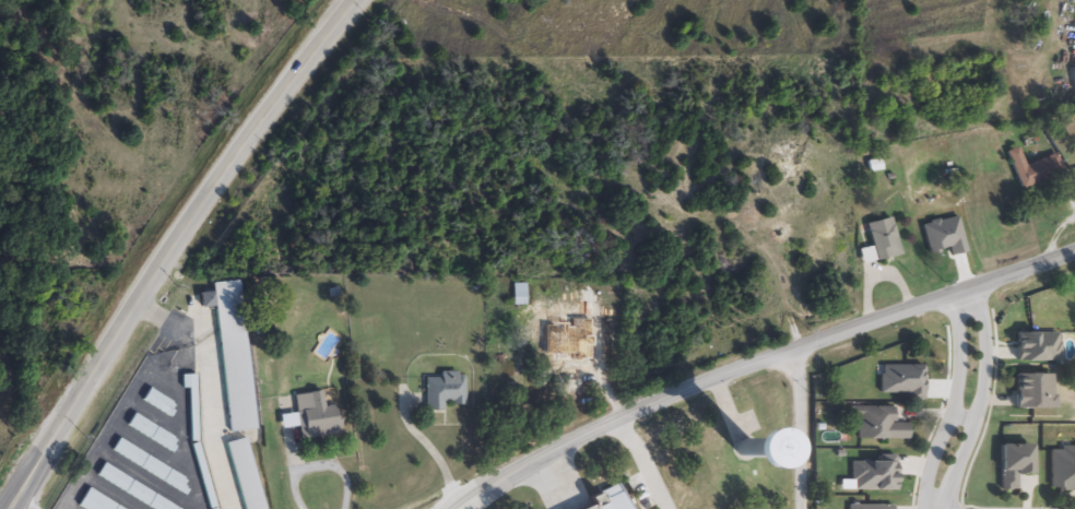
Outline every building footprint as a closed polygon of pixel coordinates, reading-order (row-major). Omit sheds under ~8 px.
[(1017,190),(1006,153),(1018,149),(1024,166),(1059,156),(1064,176),(1017,190)] [(870,173),(869,164),(877,163),(878,171),(870,173)] [(894,220),(900,258),(862,264),(860,252),(872,250),(866,225),(894,220)] [(255,430),(227,434),(227,423),(226,414),(225,405),(224,392),(222,378),(220,363),(218,347),(217,336),(216,329),(216,319),(215,308),(201,310),(199,295),(214,294),(213,285),(241,283),(255,430)] [(515,306),(515,285),(529,285),(529,306),(515,306)] [(574,307),(594,300),(600,321),(579,328),(574,307)] [(270,383),(270,366),(258,366),(258,383),(270,383)] [(179,372),(181,387),(188,387),(190,439),(198,439),(197,372),(179,372)] [(425,413),(425,375),(466,376),(466,405),(445,405),(445,413),(425,413)] [(1052,376),(1052,410),(1013,410),(1013,376),(1052,376)] [(142,402),(149,390),(177,407),(170,418),(142,402)] [(339,407),(343,436),(300,441),(295,396),(322,393),(324,410),(339,407)] [(908,424),(908,440),(855,441),(855,409),(894,409),(894,424),(908,424)] [(126,427),(132,416),(180,442),(173,454),(126,427)] [(249,440),(265,508),(243,508),(228,445),(249,440)] [(111,453),(118,441),(189,482),(182,494),(111,453)] [(198,447),(214,490),(208,493),(191,449),(198,447)] [(999,447),(1030,447),(1030,476),(1017,476),(1017,492),(999,492),(999,447)] [(1052,448),(1074,448),(1074,492),(1052,492),(1052,448)] [(615,488),(583,502),(585,508),(624,508),(615,488)] [(86,493),(116,508),(77,508),(86,493)] [(156,497),(175,508),(151,508),(150,508),(156,497)]
